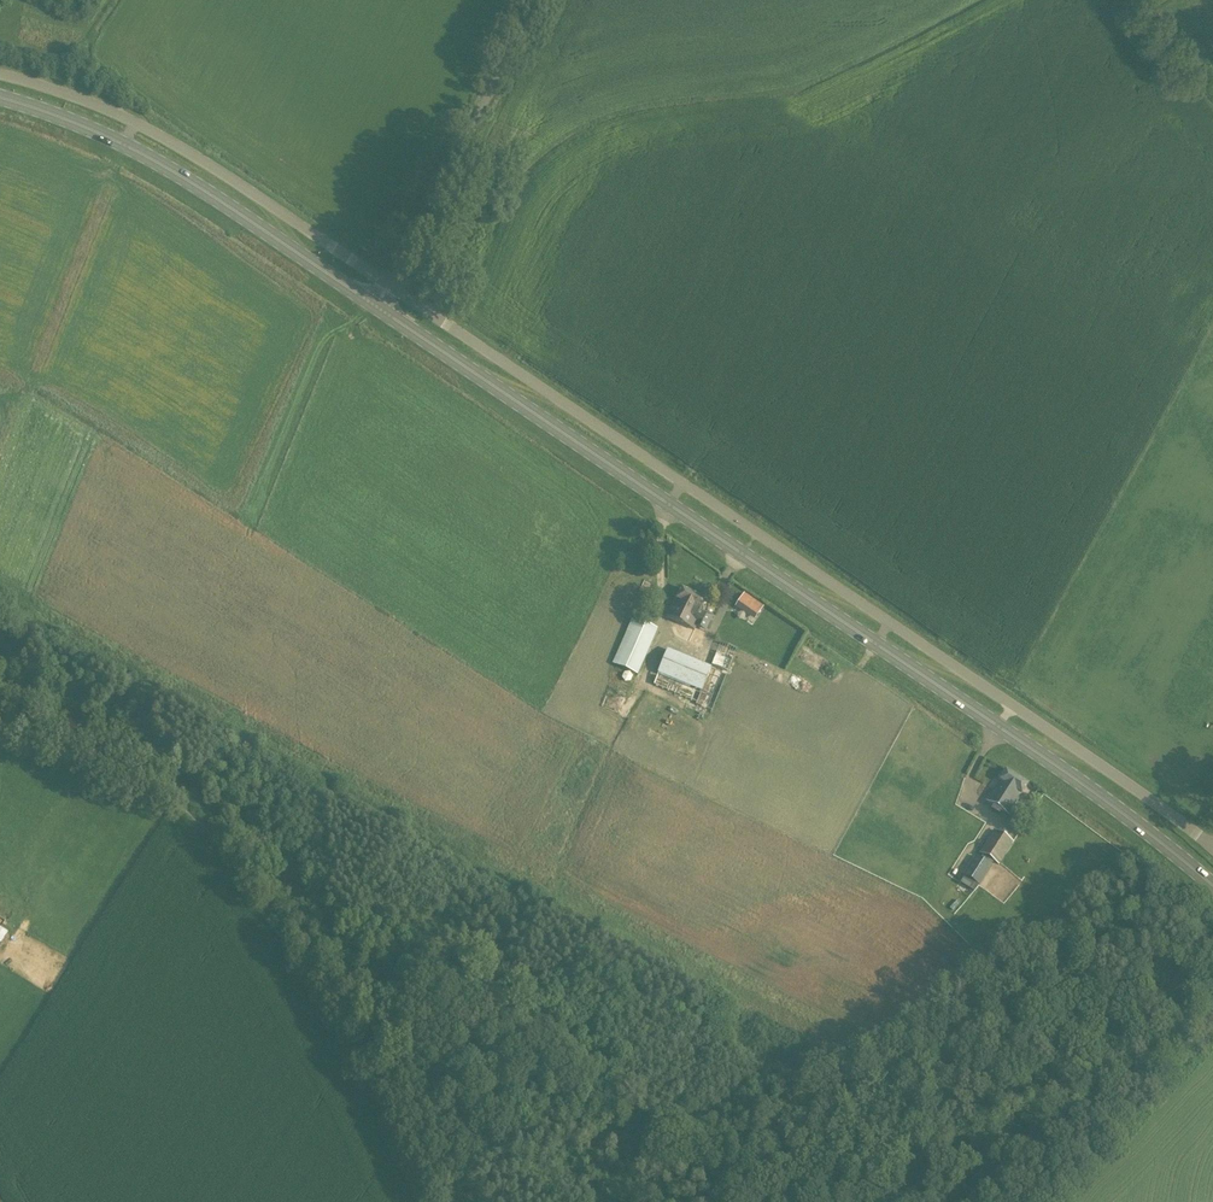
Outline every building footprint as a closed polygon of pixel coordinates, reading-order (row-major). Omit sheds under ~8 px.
[(632,618),(612,663),(637,676),(658,629),(638,621),(655,585),(644,579),(626,615),(632,618)] [(700,622),(698,627),(705,630),(711,616),(703,612),(708,601),(681,588),(676,599),(691,606),(688,612),(697,616),(695,620),(700,622)] [(751,599),(745,596),(738,606),(744,610),(751,599)] [(696,626),(698,627),(700,622),(695,620),(697,616),(688,612),(691,606),(676,599),(667,616),(694,629),(696,626)] [(738,650),(720,643),(710,667),(667,649),(656,675),(657,676),(653,685),(696,703),(694,707),(711,714),(734,658),(735,658),(738,650)] [(999,780),(987,801),(1013,817),(1019,807),(1015,804),(1021,794),(1027,784),(1005,771),(999,780)] [(992,867),(990,866),(992,862),(998,865),(1013,842),(993,829),(978,853),(983,856),(980,860),(974,856),(962,875),(964,877),(960,883),(973,891),(977,885),(979,886),(992,867)]
